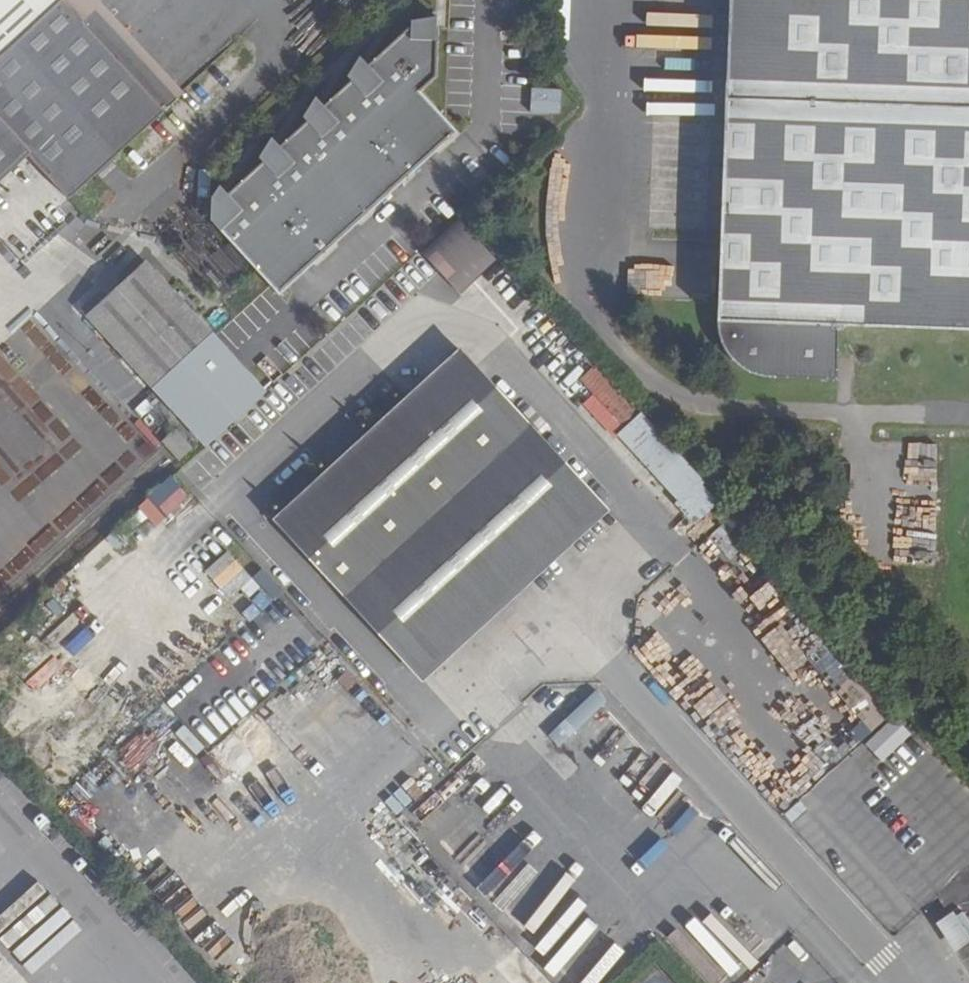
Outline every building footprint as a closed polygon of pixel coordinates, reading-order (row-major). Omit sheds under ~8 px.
[(63,1),(64,0),(0,0),(0,59),(63,1)] [(968,331),(968,0),(728,0),(716,322),(717,327),(717,331),(720,342),(723,349),(727,355),(732,361),(740,368),(747,372),(754,375),(761,377),(768,378),(836,380),(838,326),(968,331)] [(63,1),(0,59),(0,181),(28,156),(68,199),(164,111),(63,1)] [(211,198),(210,221),(280,296),(457,132),(419,91),(435,77),(437,27),(435,27),(435,16),(410,21),(410,25),(366,66),(357,56),(345,77),(349,81),(322,107),(313,97),(301,117),(305,121),(278,147),(269,137),(257,158),(261,162),(226,194),(218,185),(211,198)] [(531,88),(530,113),(559,114),(560,90),(531,88)] [(457,295),(495,261),(458,220),(420,254),(457,295)] [(266,393),(145,262),(87,316),(207,447),(266,393)] [(601,504),(460,350),(275,520),(416,674),(601,504)] [(624,428),(641,413),(596,365),(580,380),(624,428)] [(617,435),(678,501),(674,504),(694,526),(702,519),(720,503),(703,485),(705,483),(641,413),(624,428),(617,435)] [(175,430),(162,442),(179,460),(191,449),(175,430)] [(148,500),(170,517),(187,495),(165,478),(148,500)] [(147,498),(137,507),(154,527),(164,518),(147,498)] [(747,532),(720,503),(702,519),(729,548),(747,532)] [(424,683),(610,513),(601,504),(416,674),(424,683)] [(702,519),(694,526),(660,557),(680,579),(723,541),(702,519)] [(204,570),(225,597),(249,578),(227,551),(204,570)] [(259,571),(251,579),(272,599),(280,590),(259,571)] [(893,720),(865,745),(881,762),(908,737),(893,720)] [(953,953),(968,943),(968,938),(952,913),(934,924),(953,953)]
